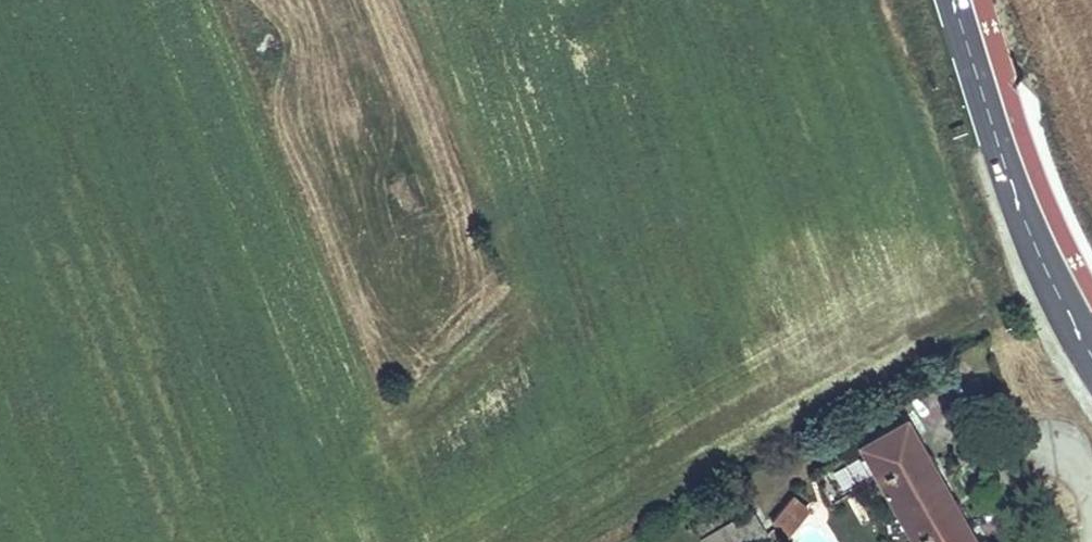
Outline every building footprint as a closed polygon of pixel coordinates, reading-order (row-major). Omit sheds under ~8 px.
[(862,447),(915,541),(973,541),(905,421),(862,447)] [(808,510),(793,497),(773,523),(787,535),(808,510)] [(701,540),(702,541),(756,541),(766,536),(751,510),(701,540)]
